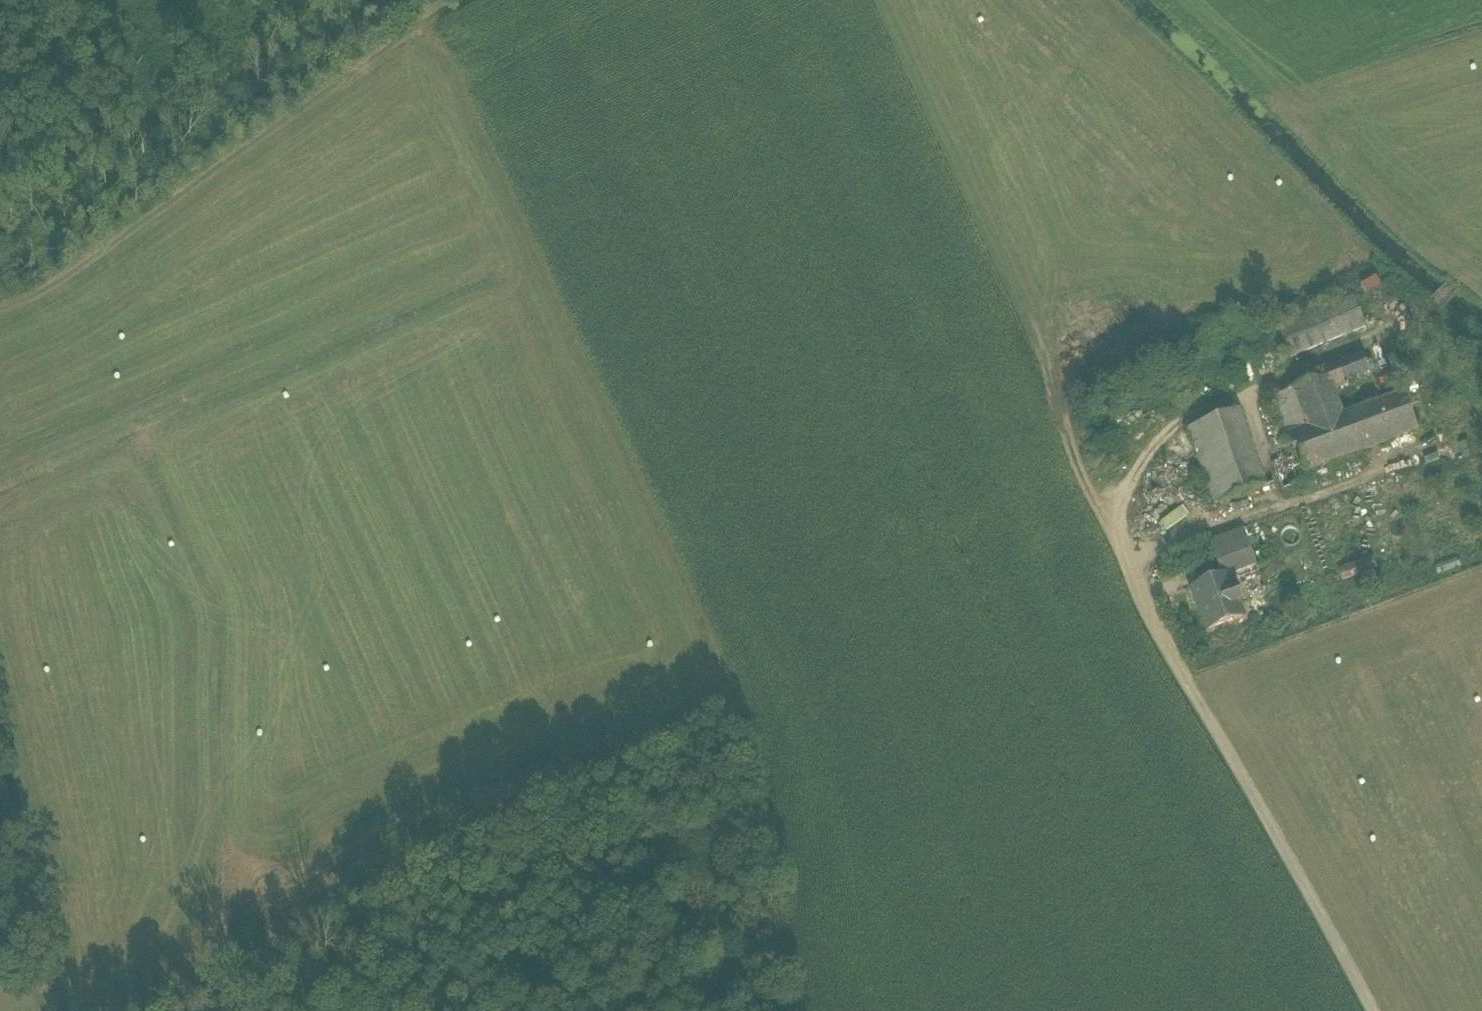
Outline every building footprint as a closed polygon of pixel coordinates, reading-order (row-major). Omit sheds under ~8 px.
[(1278,329),(1291,359),(1366,329),(1353,299),(1278,329)] [(1328,379),(1274,398),(1292,451),(1268,461),(1276,482),(1417,431),(1403,394),(1374,404),(1344,418),(1335,392),(1350,385),(1349,383),(1369,375),(1362,357),(1325,371),(1328,379)] [(1215,506),(1263,487),(1236,413),(1188,432),(1215,506)] [(1222,580),(1228,578),(1257,567),(1246,538),(1212,551),(1222,580)] [(1222,580),(1193,590),(1208,631),(1242,618),(1237,605),(1241,603),(1236,589),(1232,590),(1228,578),(1222,580)]
